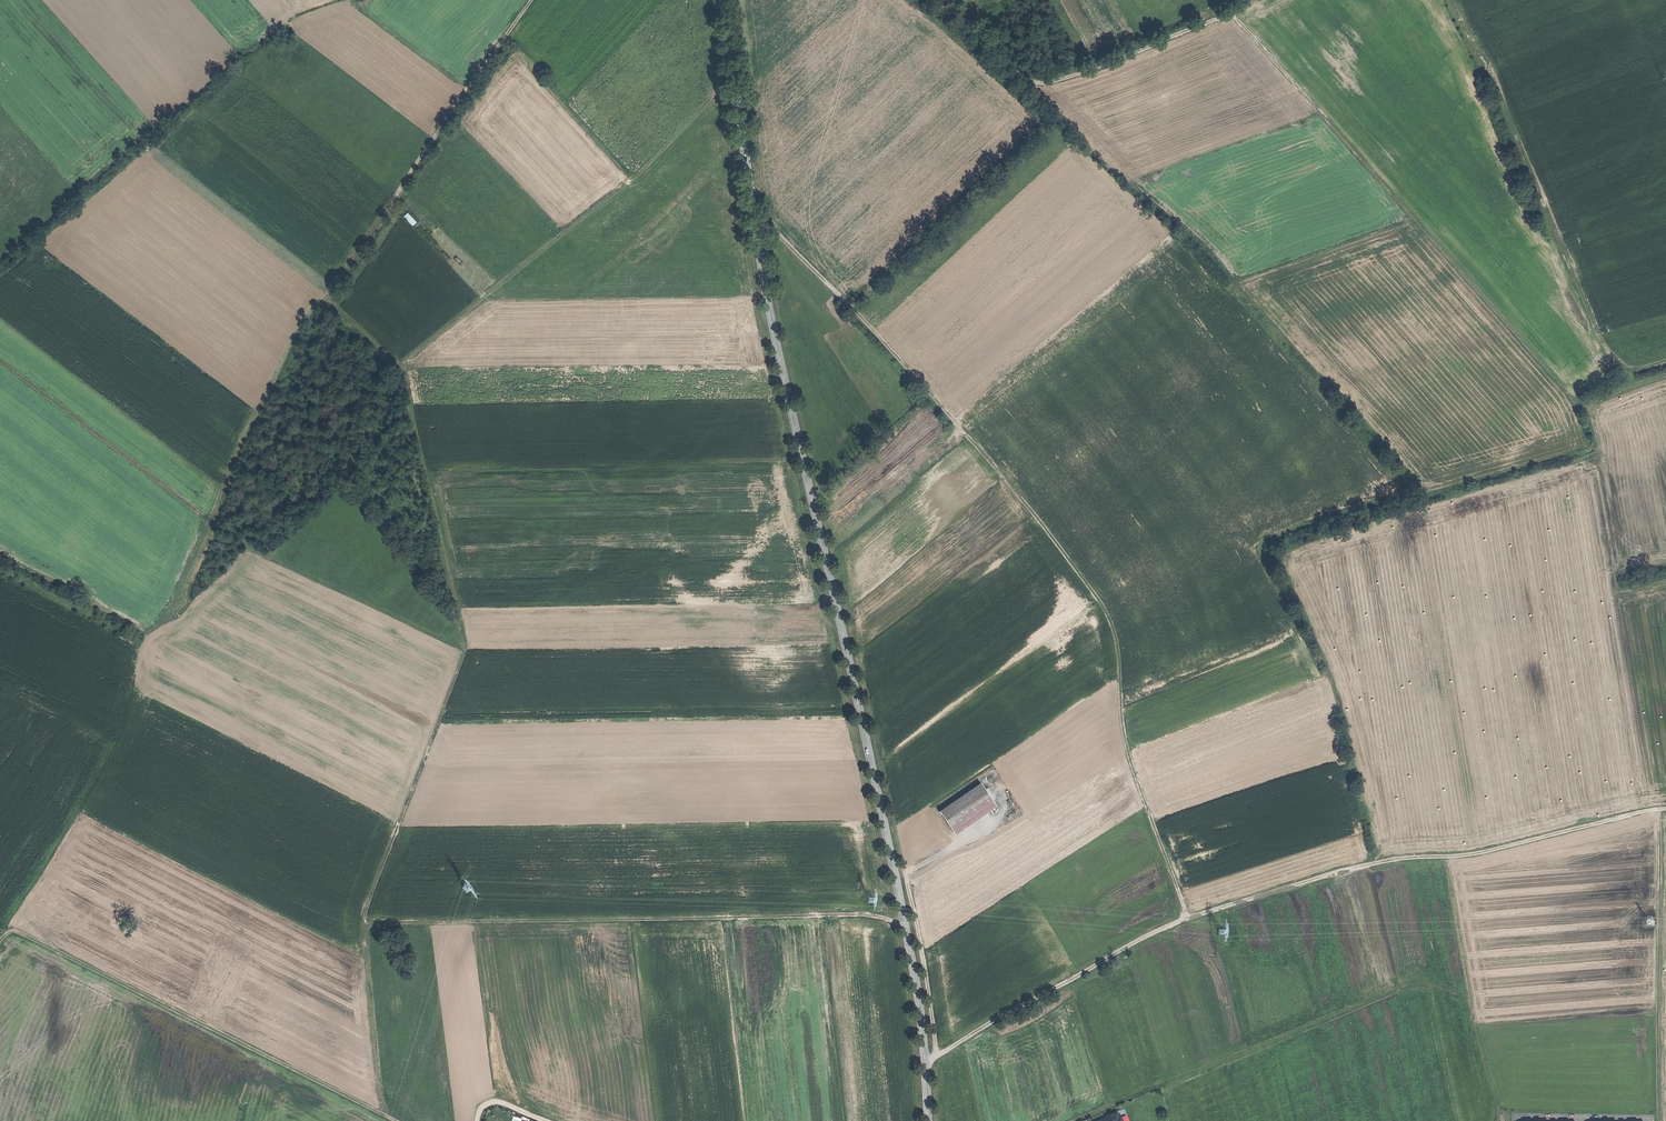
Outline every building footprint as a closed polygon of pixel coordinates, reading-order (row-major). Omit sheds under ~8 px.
[(404,216),(414,225),(418,221),(408,212),(404,216)] [(941,815),(954,834),(996,806),(983,787),(941,815)] [(1099,1120),(1123,1120),(1121,1116),(1119,1117),(1116,1112),(1106,1116),(1107,1118),(1099,1120)]
